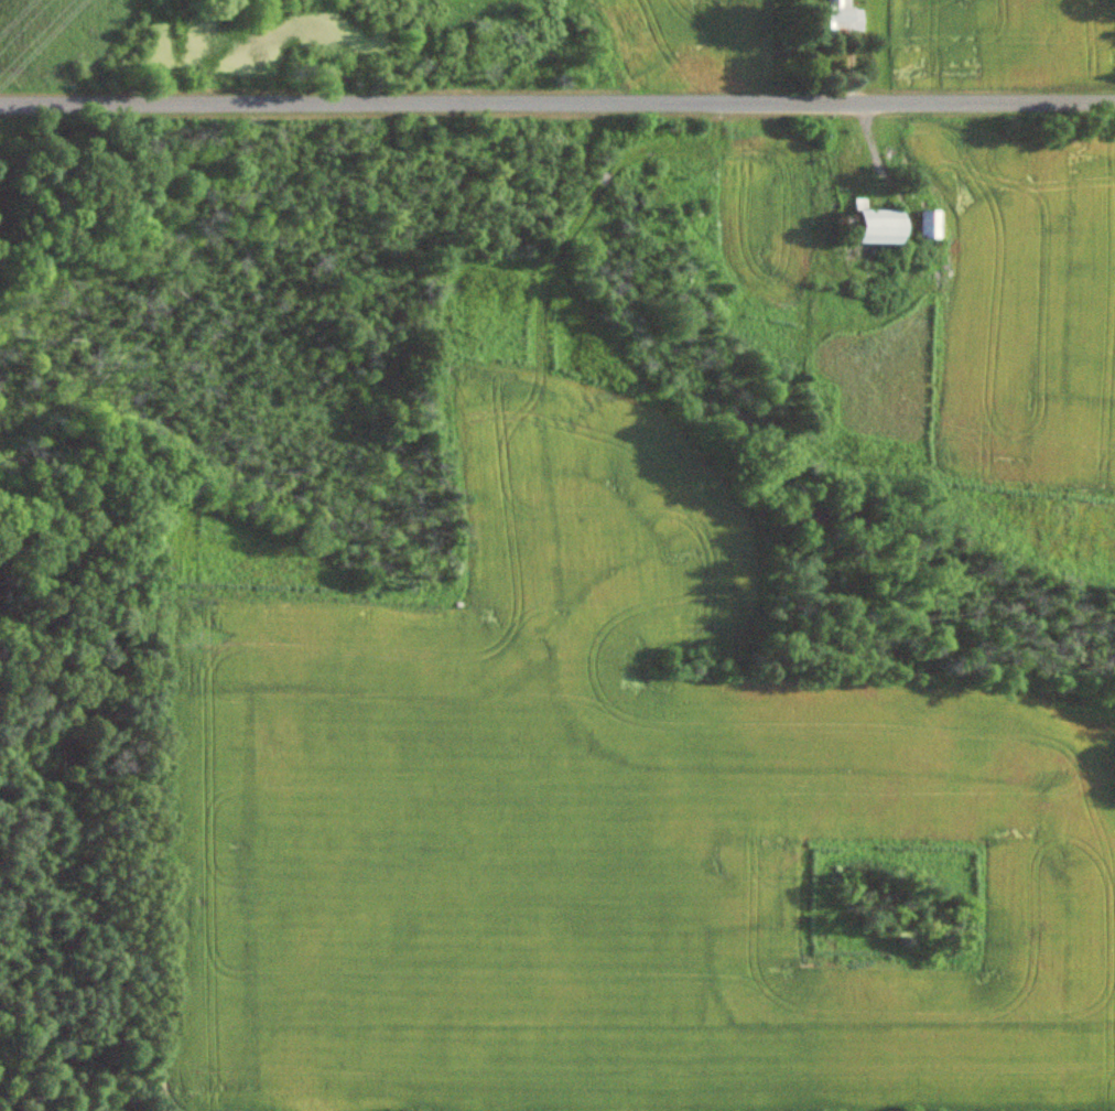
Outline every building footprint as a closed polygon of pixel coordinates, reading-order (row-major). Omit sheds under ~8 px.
[(863,9),(851,9),(851,0),(824,0),(824,29),(863,29),(863,9)] [(860,244),(904,244),(904,209),(860,209),(860,244)] [(940,262),(940,211),(921,211),(921,262),(940,262)]
